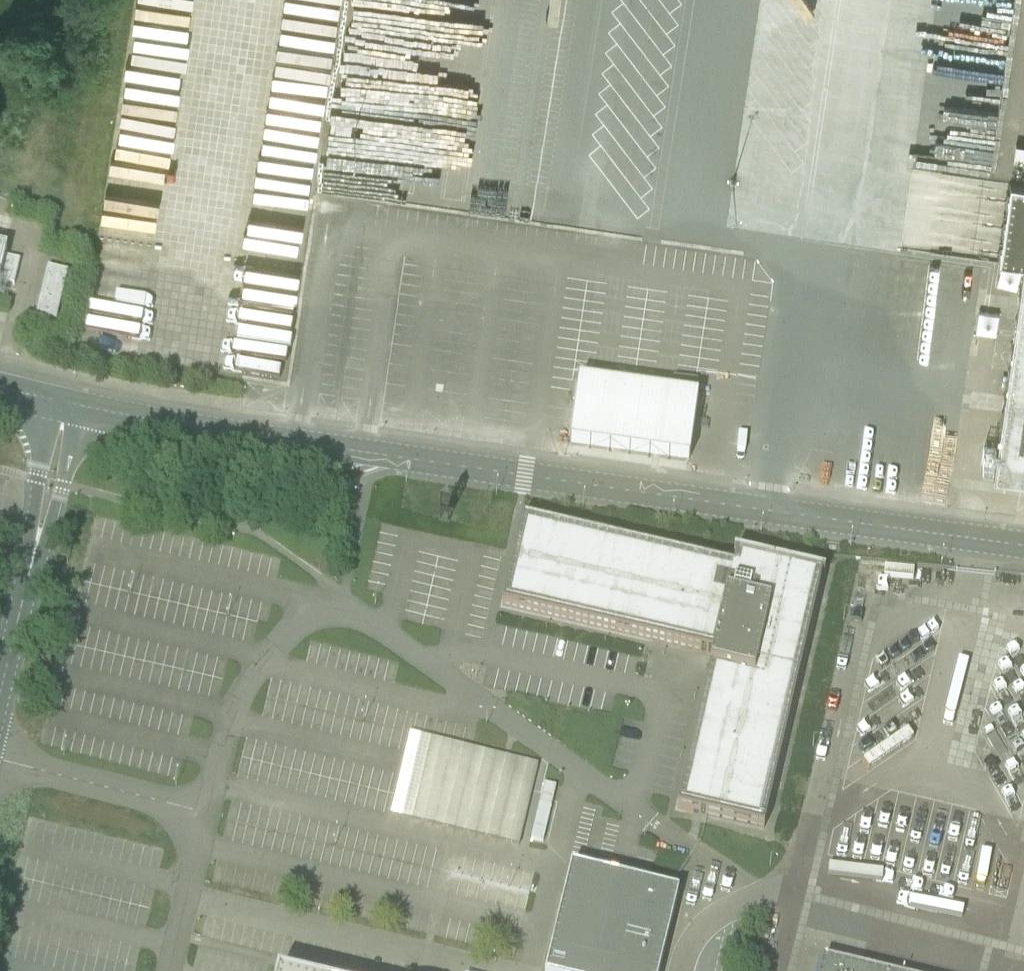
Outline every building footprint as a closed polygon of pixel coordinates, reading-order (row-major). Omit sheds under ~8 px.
[(121,92),(172,102),(188,17),(166,13),(166,10),(137,5),(129,50),(121,92)] [(253,331),(288,336),(314,163),(275,157),(273,170),(253,167),(229,326),(253,329),(253,331)] [(993,475),(1023,479),(1023,187),(1012,185),(1000,263),(1023,266),(993,475)] [(141,336),(155,202),(100,197),(85,347),(121,350),(122,335),(141,336)] [(14,285),(20,260),(5,257),(7,249),(0,247),(0,282),(14,285)] [(36,314),(55,319),(67,272),(47,267),(36,314)] [(437,521),(448,524),(451,513),(440,510),(437,521)] [(824,574),(734,553),(733,555),(735,556),(732,567),(522,519),(502,606),(712,654),(676,809),(763,829),(822,576),(824,576),(824,574)] [(431,739),(412,820),(518,845),(537,764),(443,742),(431,739)] [(650,886),(570,867),(546,970),(659,970),(678,892),(650,886)] [(823,961),(820,970),(863,970),(823,961)]
